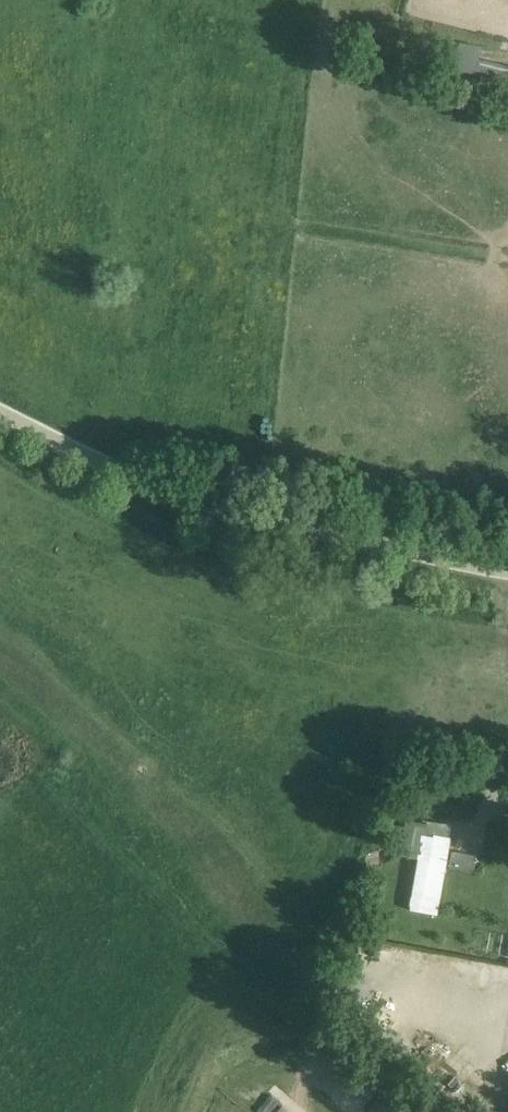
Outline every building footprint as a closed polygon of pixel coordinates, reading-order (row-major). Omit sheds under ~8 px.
[(474,79),(507,86),(507,67),(479,60),(474,79)] [(424,833),(411,911),(437,915),(450,838),(424,833)] [(261,1111),(290,1111),(297,1103),(277,1089),(261,1111)]
